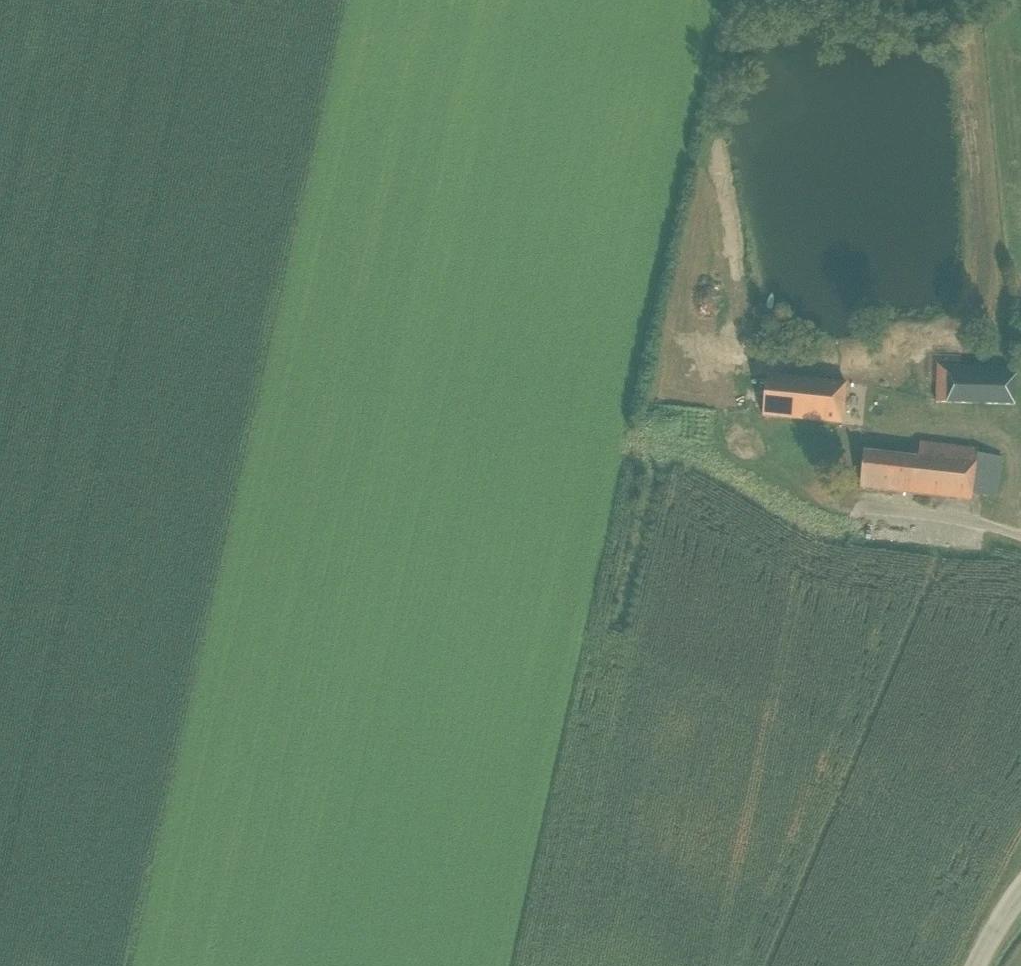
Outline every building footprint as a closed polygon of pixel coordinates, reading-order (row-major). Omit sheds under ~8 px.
[(939,365),(938,400),(1015,403),(1016,368),(939,365)] [(840,422),(845,382),(766,374),(762,414),(840,422)] [(864,451),(859,488),(971,500),(978,450),(920,443),(918,459),(864,451)]
